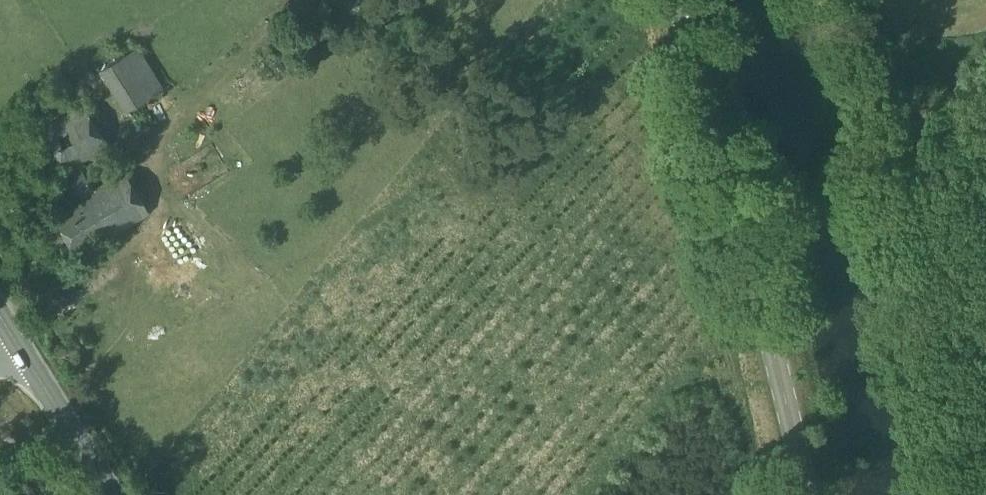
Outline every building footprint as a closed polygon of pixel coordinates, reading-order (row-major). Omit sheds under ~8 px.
[(97,70),(124,115),(165,88),(138,47),(97,70)] [(39,131),(81,199),(92,191),(81,173),(108,157),(103,148),(106,147),(80,105),(39,131)] [(103,185),(92,191),(81,199),(82,201),(53,218),(74,253),(103,235),(105,238),(146,213),(115,162),(96,173),(103,185)]
